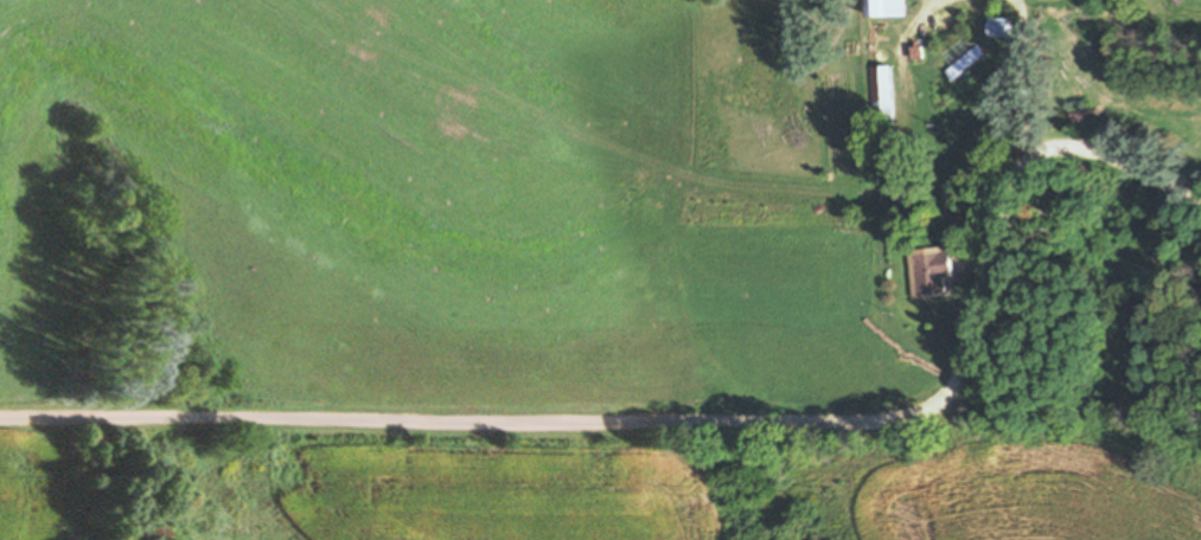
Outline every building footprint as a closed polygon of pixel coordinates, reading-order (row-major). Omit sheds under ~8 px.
[(869,19),(909,19),(909,0),(869,0),(869,19)] [(1011,39),(1011,22),(991,22),(991,39),(1011,39)] [(893,68),(872,68),(872,114),(893,114),(893,68)] [(1092,124),(1092,114),(1073,114),(1073,124),(1092,124)] [(951,293),(949,278),(956,278),(954,251),(917,255),(921,296),(951,293)]
